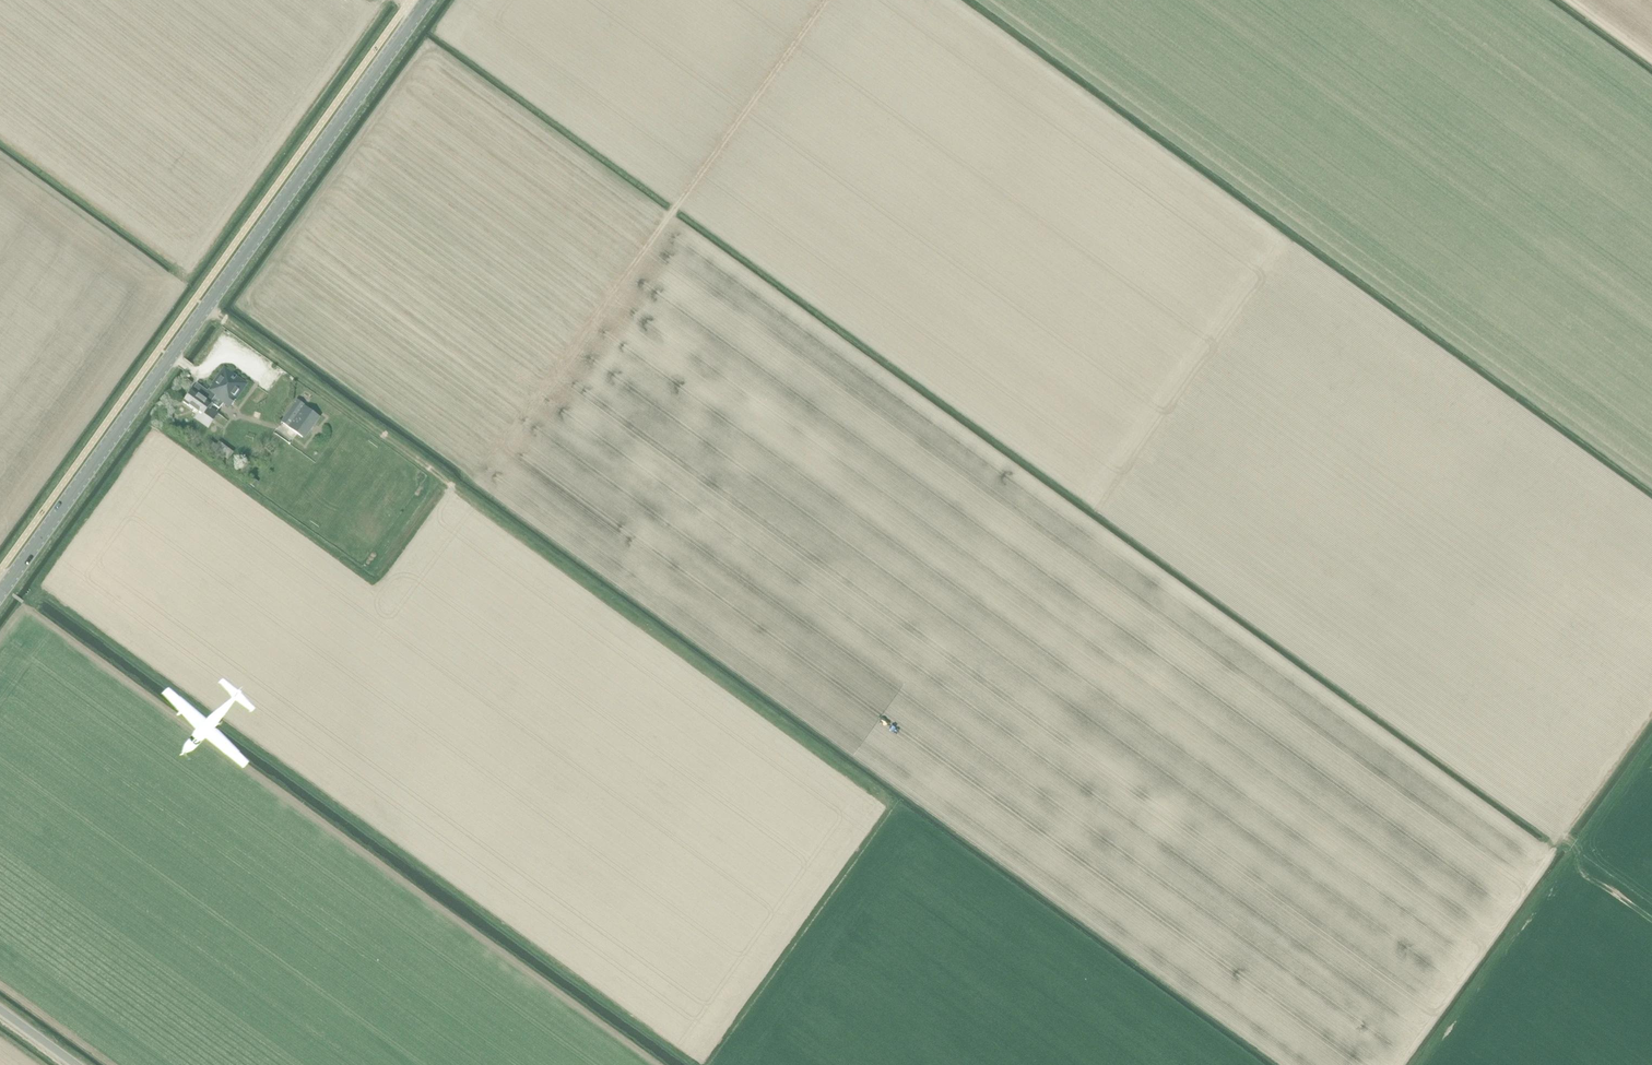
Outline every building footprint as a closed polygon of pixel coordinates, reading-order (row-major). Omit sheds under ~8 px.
[(224,370),(207,393),(196,385),(183,403),(198,414),(204,419),(212,409),(214,405),(219,409),(223,404),(230,409),(246,386),(224,370)] [(297,400),(282,422),(304,438),(319,416),(297,400)] [(219,414),(212,409),(204,419),(198,414),(194,419),(208,429),(219,414)] [(234,453),(219,442),(214,450),(228,460),(234,453)] [(253,478),(249,484),(255,488),(259,483),(253,478)]
